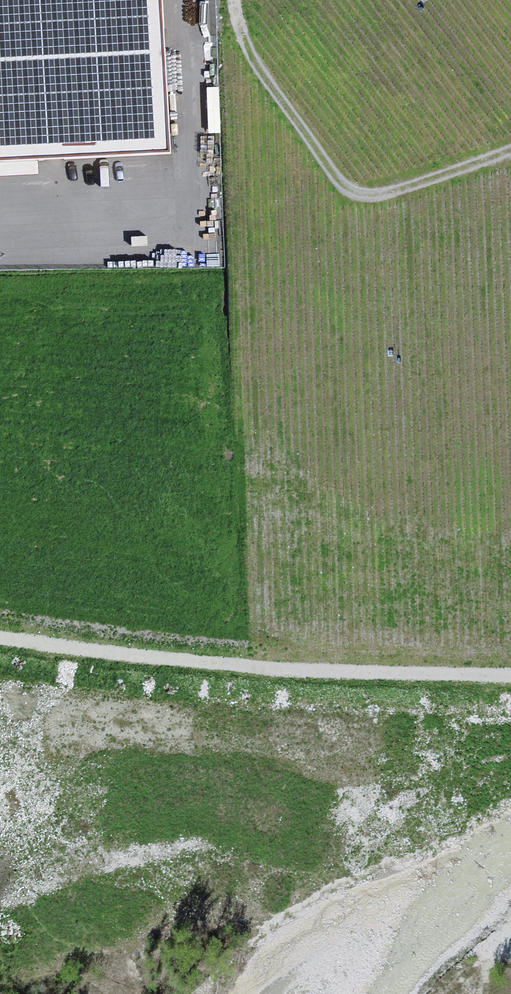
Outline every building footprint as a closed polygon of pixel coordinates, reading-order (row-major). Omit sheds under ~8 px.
[(167,145),(158,0),(0,0),(0,153),(167,145)]
